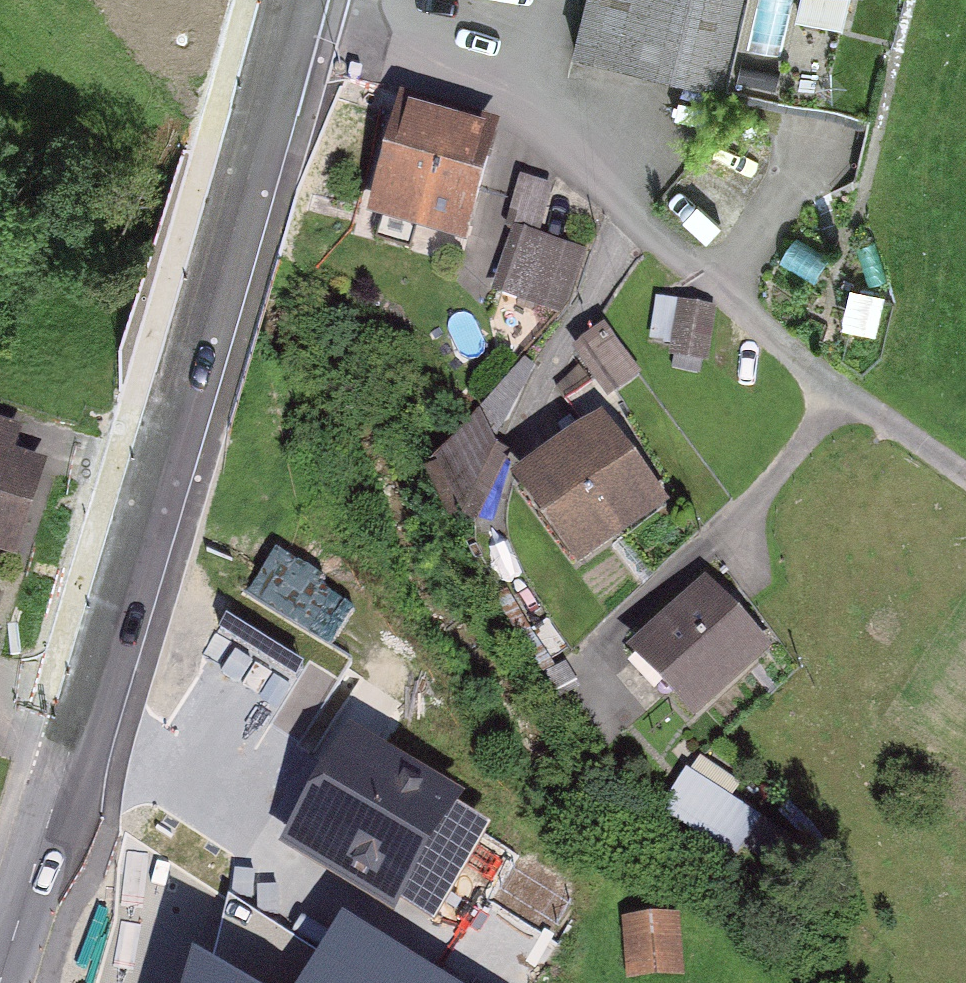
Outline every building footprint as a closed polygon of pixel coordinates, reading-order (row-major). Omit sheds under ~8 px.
[(593,49),(725,77),(741,0),(604,0),(593,49)] [(484,138),(403,117),(376,221),(457,242),(484,138)] [(551,195),(519,185),(504,232),(511,234),(491,297),(563,320),(584,254),(537,240),(551,195)] [(717,312),(677,305),(667,360),(708,367),(717,312)] [(640,376),(603,331),(571,357),(607,403),(640,376)] [(18,563),(45,476),(12,466),(18,445),(0,439),(0,557),(18,563)] [(655,511),(599,440),(524,499),(579,570),(655,511)] [(759,656),(705,603),(642,667),(696,720),(759,656)] [(513,856),(349,759),(294,850),(459,948),(513,856)] [(740,864),(767,813),(692,774),(665,825),(740,864)] [(675,974),(673,931),(629,933),(631,976),(675,974)] [(194,961),(188,982),(229,982),(194,961)]
